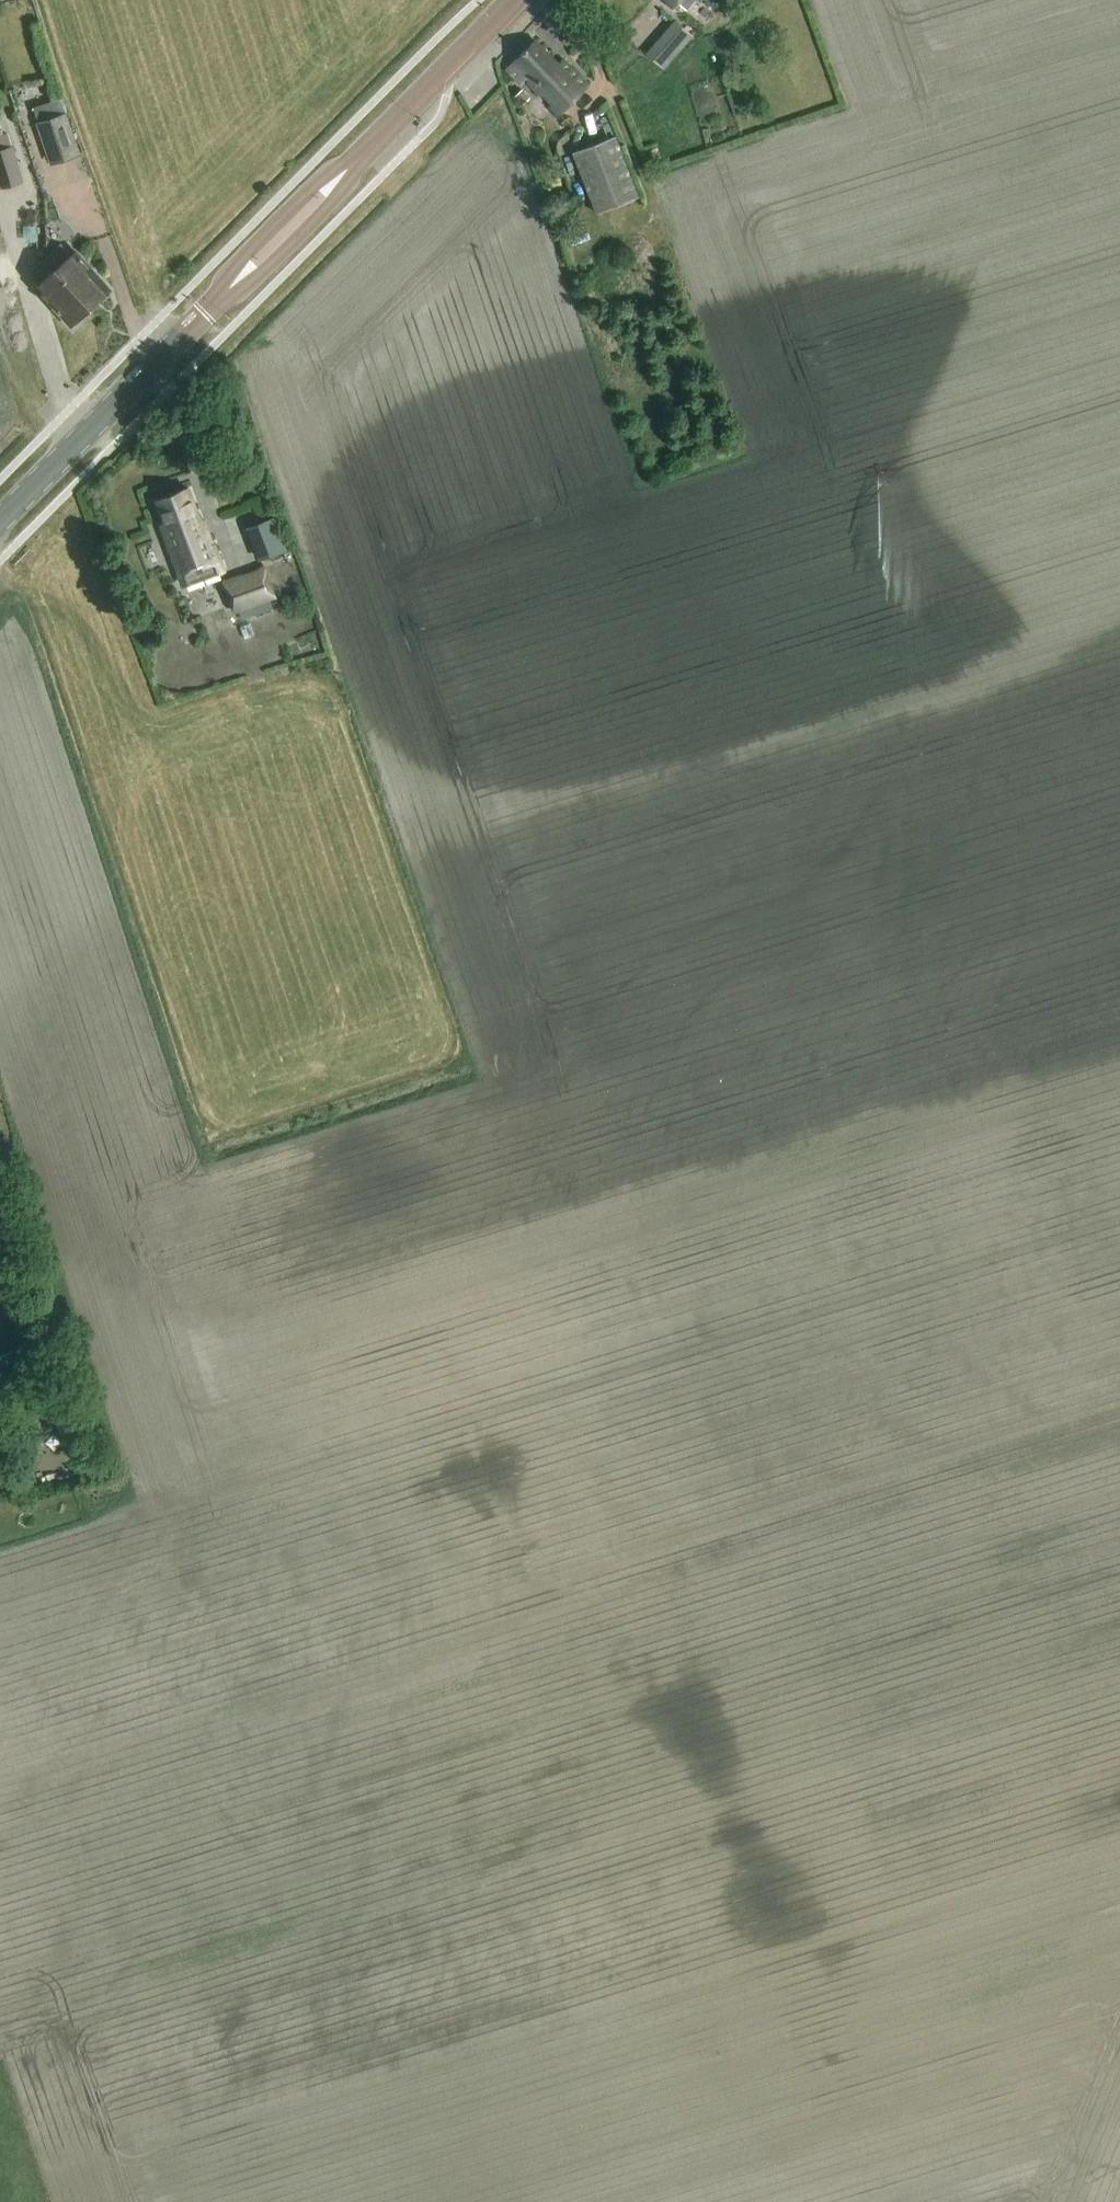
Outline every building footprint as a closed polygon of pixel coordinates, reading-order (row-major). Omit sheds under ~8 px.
[(681,0),(663,0),(673,9),(681,0)] [(668,64),(700,34),(683,16),(651,47),(668,64)] [(559,114),(587,87),(563,61),(558,66),(535,42),(507,69),(521,83),(527,78),(530,81),(528,82),(540,95),(543,92),(554,103),(551,106),(559,114)] [(524,105),(531,98),(523,90),(515,97),(524,105)] [(51,162),(78,153),(66,116),(39,125),(51,162)] [(597,214),(639,197),(615,136),(573,153),(597,214)] [(12,147),(9,137),(0,140),(0,182),(2,187),(23,181),(12,147)] [(48,262),(91,308),(110,290),(75,252),(70,257),(63,249),(48,262)] [(71,325),(91,308),(48,262),(34,275),(42,283),(37,288),(71,325)] [(224,572),(220,561),(205,519),(201,521),(189,488),(157,499),(166,523),(161,526),(179,576),(180,576),(182,585),(224,572)] [(258,559),(285,550),(275,519),(247,528),(258,559)] [(266,565),(223,581),(235,613),(277,598),(266,565)]
